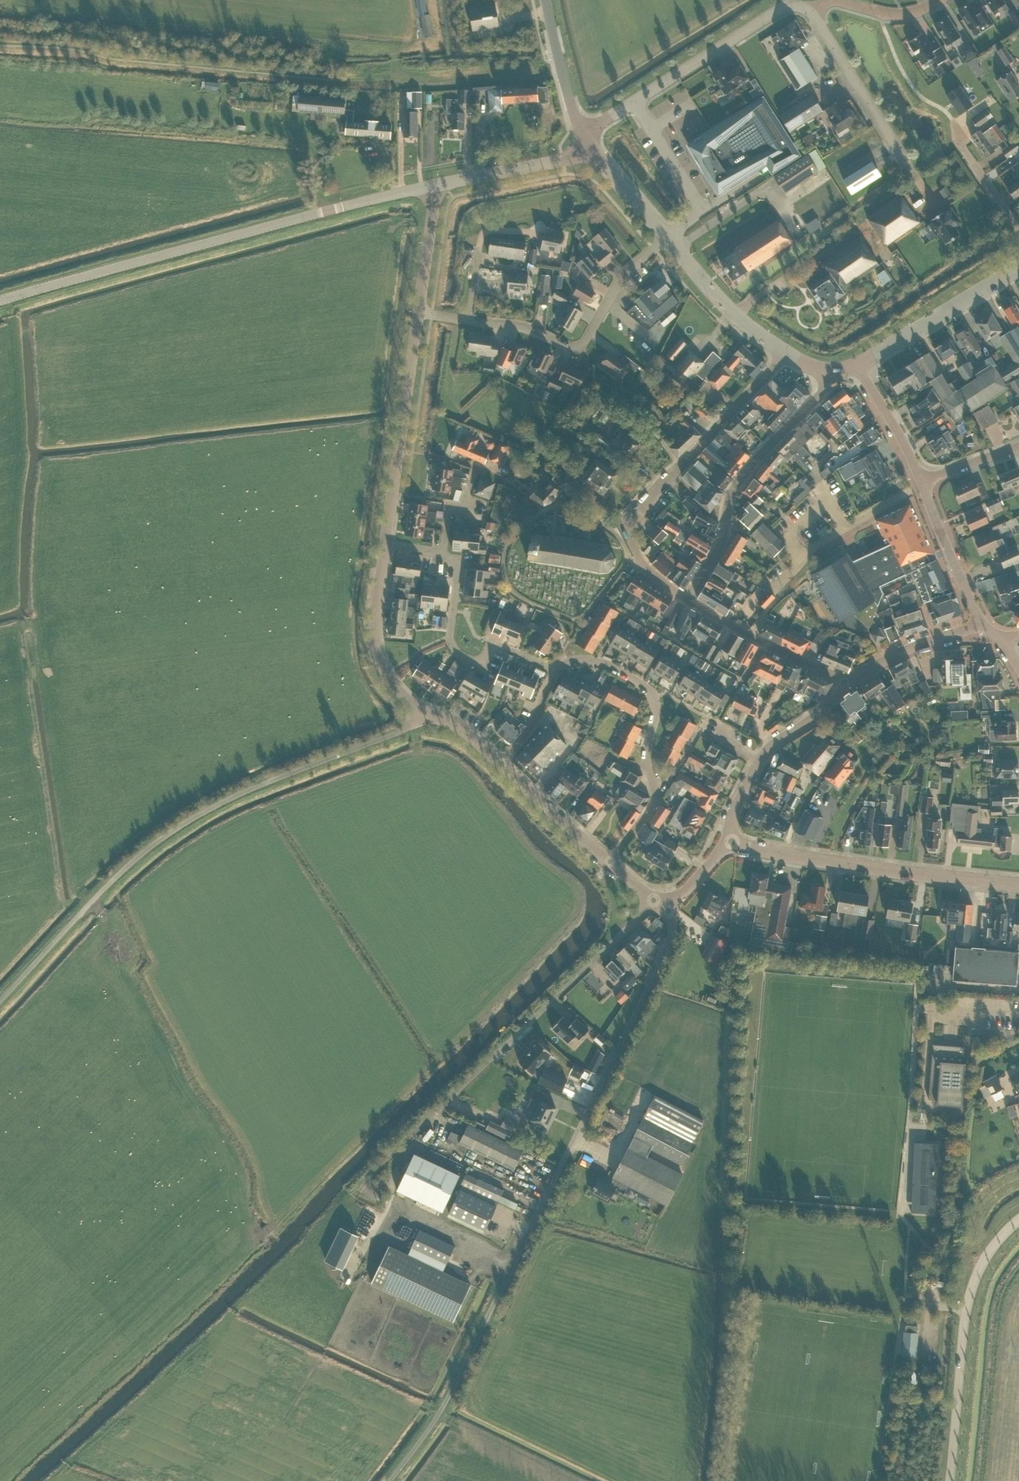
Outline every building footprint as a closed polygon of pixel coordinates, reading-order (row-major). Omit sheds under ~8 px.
[(421,16),(421,15),(428,14),(426,0),(417,0),(420,16),(421,16)] [(999,7),(1002,8),(1005,12),(1009,10),(1003,0),(985,0),(993,12),(999,7)] [(499,26),(495,2),(469,6),(473,30),(499,26)] [(971,2),(959,10),(971,29),(977,25),(981,31),(993,24),(984,10),(982,7),(976,11),(971,2)] [(1017,9),(1009,14),(1018,27),(1018,26),(1018,12),(1017,9)] [(421,16),(423,26),(425,38),(434,36),(429,14),(428,14),(421,15),(421,16)] [(935,25),(947,45),(954,41),(957,46),(963,43),(959,37),(960,37),(947,18),(935,25)] [(789,50),(791,53),(799,49),(797,45),(806,40),(798,28),(800,27),(795,21),(789,25),(789,26),(778,33),(789,50)] [(916,55),(923,66),(934,58),(938,65),(947,59),(940,48),(934,52),(922,34),(908,43),(913,49),(912,50),(915,55),(916,55)] [(973,45),(959,54),(965,62),(978,54),(973,45)] [(997,51),(1006,65),(1013,61),(1004,47),(997,51)] [(799,49),(791,53),(779,61),(797,90),(818,77),(799,49)] [(977,56),(967,63),(972,71),(979,66),(977,63),(981,61),(977,56)] [(733,70),(734,71),(730,73),(726,67),(724,67),(723,66),(718,69),(719,71),(713,74),(725,94),(738,86),(737,85),(748,78),(740,66),(733,70)] [(1011,72),(997,81),(1008,98),(1010,97),(1012,101),(1018,96),(1018,88),(1015,82),(1017,81),(1011,72)] [(758,96),(763,92),(755,79),(750,82),(758,96)] [(205,89),(218,91),(219,83),(206,82),(205,89)] [(520,88),(503,90),(501,86),(493,86),(493,91),(489,91),(490,112),(502,111),(502,102),(503,102),(503,104),(521,103),(520,88)] [(548,87),(520,88),(521,103),(538,102),(538,104),(549,103),(548,87)] [(959,87),(946,96),(960,114),(972,105),(959,87)] [(460,103),(471,104),(471,90),(461,90),(460,103)] [(411,108),(422,108),(422,92),(411,92),(411,108)] [(812,95),(780,115),(791,132),(823,112),(812,95)] [(347,123),(341,123),(340,132),(346,133),(346,135),(371,137),(371,138),(390,139),(392,126),(379,124),(379,122),(366,121),(366,123),(353,122),(354,111),(345,110),(346,100),(300,96),(298,111),(345,116),(348,116),(347,123)] [(452,114),(452,129),(464,130),(465,114),(463,113),(463,105),(458,105),(459,100),(447,99),(446,114),(452,114)] [(825,110),(826,110),(828,109),(833,118),(830,120),(838,133),(840,131),(842,132),(845,130),(846,128),(857,120),(849,108),(844,112),(838,102),(825,110)] [(693,150),(720,192),(783,152),(754,106),(712,132),(715,136),(693,150)] [(441,164),(442,110),(430,110),(429,134),(425,134),(425,164),(441,164)] [(972,121),(977,128),(992,117),(987,110),(972,121)] [(404,113),(404,137),(417,137),(417,113),(404,113)] [(971,136),(978,147),(1000,131),(996,124),(983,133),(980,130),(971,136)] [(1000,131),(978,147),(986,157),(994,151),(994,150),(1000,145),(1002,149),(1008,146),(1003,140),(1006,138),(1000,131)] [(1007,158),(1018,149),(1018,148),(1016,143),(1003,152),(1007,158)] [(774,177),(785,194),(819,172),(808,155),(774,177)] [(852,193),(880,175),(872,162),(843,180),(852,193)] [(1008,189),(1014,198),(1018,195),(1018,181),(1008,189)] [(945,197),(951,192),(946,186),(940,191),(945,197)] [(867,218),(887,246),(920,223),(901,195),(867,218)] [(954,227),(961,223),(961,222),(951,208),(945,213),(944,212),(931,221),(932,223),(929,225),(937,237),(940,234),(947,244),(960,235),(954,227)] [(733,280),(741,275),(746,272),(748,270),(750,273),(794,244),(778,220),(734,249),(735,251),(720,261),(733,280)] [(585,233),(578,225),(575,235),(580,240),(585,233)] [(613,238),(605,229),(594,238),(604,251),(596,257),(604,266),(620,253),(616,248),(618,246),(612,239),(613,238)] [(564,234),(553,232),(552,238),(544,236),(541,249),(540,255),(549,257),(550,251),(560,253),(564,234)] [(491,237),(488,255),(524,260),(526,242),(491,237)] [(809,289),(823,309),(828,305),(831,309),(838,304),(835,300),(844,294),(842,290),(879,265),(859,237),(821,264),(829,275),(809,289)] [(528,263),(536,264),(538,250),(531,248),(528,263)] [(581,269),(589,278),(599,270),(587,256),(578,264),(572,261),(569,272),(577,276),(581,269)] [(569,271),(571,263),(563,261),(561,269),(569,271)] [(885,270),(877,275),(883,284),(891,279),(885,270)] [(509,278),(507,291),(527,293),(529,274),(517,273),(517,279),(509,278)] [(540,294),(547,295),(549,276),(542,275),(540,294)] [(629,315),(640,323),(647,317),(654,325),(680,303),(673,295),(672,295),(668,290),(669,289),(661,280),(635,302),(636,304),(626,313),(629,315)] [(589,303),(595,292),(580,284),(574,294),(580,298),(578,301),(584,305),(586,301),(589,303)] [(569,297),(557,290),(553,297),(565,304),(569,297)] [(579,319),(583,313),(568,304),(557,322),(571,330),(578,318),(579,319)] [(1004,310),(1012,324),(1018,320),(1018,322),(1018,311),(1014,304),(1004,310)] [(1017,365),(1018,365),(1018,347),(1010,332),(1005,335),(992,313),(976,323),(986,340),(998,333),(1017,365)] [(1018,344),(1018,330),(1017,327),(1011,331),(1018,344)] [(979,349),(980,348),(968,328),(956,335),(963,347),(969,344),(978,359),(983,356),(979,349)] [(471,334),(469,350),(487,353),(487,356),(497,357),(499,344),(492,343),(493,338),(471,334)] [(665,357),(672,363),(687,346),(680,339),(665,357)] [(943,344),(934,349),(942,361),(947,358),(950,364),(957,360),(953,354),(957,352),(950,340),(943,344)] [(526,350),(514,344),(507,357),(502,354),(497,365),(503,368),(507,360),(519,366),(526,350)] [(747,371),(754,378),(766,365),(758,358),(758,359),(743,345),(725,365),(732,371),(734,369),(737,373),(743,367),(747,371)] [(539,380),(548,384),(553,372),(547,369),(553,356),(540,350),(537,357),(534,356),(530,365),(543,371),(539,380)] [(687,350),(675,366),(673,364),(672,366),(669,364),(663,370),(689,391),(696,383),(693,380),(698,375),(703,379),(711,370),(721,359),(713,352),(703,363),(687,350)] [(973,410),(986,401),(1008,388),(994,367),(978,378),(962,388),(955,392),(950,384),(948,385),(941,374),(942,374),(929,352),(895,373),(896,374),(888,378),(898,393),(909,386),(914,395),(920,391),(919,388),(922,386),(924,388),(932,383),(943,401),(955,421),(973,410)] [(602,364),(617,376),(626,365),(635,372),(639,366),(626,357),(622,362),(610,353),(602,364)] [(974,371),(978,378),(994,367),(997,365),(992,356),(984,360),(986,363),(974,371)] [(957,368),(965,380),(974,374),(967,362),(957,368)] [(493,373),(495,366),(485,364),(484,372),(493,373)] [(586,373),(567,365),(559,381),(552,377),(547,389),(558,394),(564,381),(579,388),(586,373)] [(716,388),(728,375),(720,367),(708,380),(716,388)] [(955,392),(962,388),(957,379),(950,384),(955,392)] [(1018,419),(1018,380),(1018,379),(1011,383),(1017,394),(1012,397),(1016,404),(1010,407),(1014,415),(1016,414),(1018,419)] [(766,388),(790,411),(793,413),(810,394),(796,382),(788,390),(786,388),(783,389),(782,390),(772,381),(766,388)] [(773,430),(790,411),(766,388),(755,399),(767,411),(762,417),(766,421),(765,423),(773,430)] [(849,438),(852,436),(854,434),(859,430),(865,426),(851,407),(856,403),(852,397),(850,399),(843,389),(829,400),(833,405),(827,410),(831,414),(832,414),(833,416),(842,427),(849,438)] [(912,417),(917,426),(933,416),(928,408),(940,401),(934,392),(932,389),(907,405),(914,416),(912,417)] [(547,402),(551,393),(546,391),(542,399),(547,402)] [(973,410),(984,428),(997,421),(986,401),(973,410)] [(748,427),(762,414),(759,411),(760,410),(752,403),(737,417),(748,427)] [(587,414),(592,418),(600,408),(595,404),(587,414)] [(695,410),(703,418),(708,413),(700,405),(695,410)] [(816,409),(803,422),(810,428),(814,425),(817,428),(819,425),(823,421),(825,423),(828,420),(826,418),(825,419),(816,409)] [(643,422),(650,431),(656,425),(656,424),(659,421),(653,414),(643,422)] [(833,416),(828,420),(825,423),(833,435),(842,427),(833,416)] [(725,429),(738,442),(750,429),(748,427),(737,417),(725,429)] [(671,448),(678,457),(702,435),(685,418),(681,423),(685,427),(680,432),(684,436),(671,448)] [(803,422),(791,434),(802,446),(816,432),(826,442),(831,437),(823,429),(819,425),(817,428),(814,425),(810,428),(803,422)] [(882,438),(873,425),(861,433),(859,430),(854,434),(852,436),(844,442),(849,449),(857,444),(863,440),(868,448),(882,438)] [(948,430),(943,433),(927,443),(936,457),(951,447),(948,443),(954,439),(948,430)] [(595,440),(606,448),(611,442),(599,433),(595,440)] [(735,447),(730,453),(743,464),(750,456),(741,449),(743,447),(726,433),(723,437),(735,447)] [(811,455),(802,446),(791,434),(776,449),(783,456),(789,449),(794,454),(799,459),(803,463),(811,455)] [(489,453),(475,448),(478,440),(468,435),(465,443),(457,440),(453,450),(485,464),(489,453)] [(620,449),(630,456),(639,443),(629,436),(626,440),(620,436),(617,441),(623,444),(620,449)] [(488,449),(493,449),(496,445),(495,440),(489,439),(486,443),(488,449)] [(538,452),(547,450),(546,440),(536,442),(538,452)] [(491,460),(500,464),(508,446),(499,442),(491,460)] [(743,464),(730,453),(726,458),(710,444),(703,451),(732,477),(743,464)] [(789,449),(783,456),(776,449),(765,463),(774,470),(776,468),(783,460),(786,463),(794,454),(789,449)] [(867,468),(872,476),(867,479),(866,482),(870,488),(881,482),(892,476),(886,466),(885,466),(880,457),(876,459),(872,453),(853,464),(851,461),(838,469),(845,480),(858,472),(867,468)] [(588,484),(603,495),(618,475),(596,460),(582,480),(588,484)] [(698,461),(694,465),(704,474),(708,469),(698,461)] [(774,470),(765,463),(754,475),(763,483),(769,476),(778,483),(781,479),(776,475),(780,471),(776,468),(774,470)] [(527,474),(531,469),(526,464),(522,469),(527,474)] [(704,474),(694,465),(693,465),(683,477),(697,490),(708,478),(704,474)] [(436,468),(434,479),(461,483),(462,478),(452,477),(453,471),(436,468)] [(709,478),(723,490),(733,479),(719,468),(709,478)] [(824,477),(831,472),(827,468),(821,472),(824,477)] [(1003,475),(1004,476),(1000,477),(1002,481),(1001,482),(1004,490),(1018,484),(1018,469),(1018,468),(1003,475)] [(559,485),(558,486),(578,500),(586,489),(585,488),(588,484),(582,480),(579,478),(576,481),(567,474),(559,469),(551,480),(559,485)] [(804,476),(798,481),(805,489),(809,492),(814,487),(804,476)] [(532,486),(536,489),(537,488),(552,501),(562,490),(547,477),(540,486),(535,482),(531,485),(532,486)] [(742,491),(751,498),(755,493),(756,494),(762,485),(752,477),(751,479),(750,478),(747,483),(748,483),(745,487),(742,491)] [(461,488),(461,483),(434,479),(432,489),(449,492),(450,487),(461,488)] [(481,479),(476,493),(489,498),(494,484),(481,479)] [(973,480),(953,489),(960,504),(974,497),(976,502),(989,497),(982,482),(981,482),(975,485),(973,480)] [(708,481),(694,500),(710,512),(724,493),(708,481)] [(763,487),(769,493),(770,494),(774,490),(767,483),(763,487)] [(525,493),(530,497),(536,489),(532,486),(531,485),(525,492),(525,493)] [(552,501),(537,488),(536,489),(530,497),(544,509),(552,501)] [(797,503),(809,492),(805,489),(794,500),(797,503)] [(755,493),(751,498),(743,507),(746,510),(738,518),(750,529),(767,511),(763,507),(759,511),(755,507),(762,499),(756,494),(755,493)] [(507,499),(514,505),(518,499),(511,494),(507,499)] [(682,502),(694,515),(699,511),(701,509),(688,496),(682,502)] [(986,502),(990,511),(1003,504),(999,496),(986,502)] [(411,503),(409,514),(436,518),(437,513),(427,511),(428,506),(411,503)] [(910,504),(876,520),(887,545),(898,570),(928,556),(933,554),(910,504)] [(983,510),(965,518),(971,530),(988,523),(983,510)] [(712,541),(716,534),(714,533),(719,522),(711,518),(711,517),(699,511),(692,523),(702,528),(699,535),(712,541)] [(435,523),(436,518),(409,514),(407,524),(424,527),(425,521),(435,523)] [(677,536),(681,531),(681,529),(669,521),(665,529),(677,536)] [(495,523),(489,522),(487,522),(486,529),(494,530),(495,523)] [(751,535),(767,550),(778,538),(763,523),(751,535)] [(424,527),(407,524),(405,535),(422,538),(423,532),(433,533),(434,528),(424,527)] [(668,534),(658,525),(648,536),(658,544),(668,534)] [(462,548),(466,548),(467,534),(461,533),(462,528),(458,527),(455,527),(455,530),(452,550),(461,551),(462,548)] [(467,534),(466,548),(470,549),(470,552),(485,553),(486,544),(479,543),(481,530),(474,529),(474,534),(467,534)] [(690,537),(681,531),(677,536),(683,540),(686,542),(689,545),(694,548),(706,555),(712,545),(692,532),(690,537)] [(997,547),(998,551),(1006,547),(1002,539),(1004,539),(1000,531),(993,534),(993,533),(976,541),(981,553),(997,547)] [(728,546),(742,556),(746,551),(742,549),(748,540),(737,533),(728,546)] [(559,565),(600,574),(608,573),(615,567),(616,558),(612,551),(606,546),(533,535),(531,543),(529,552),(528,560),(559,565)] [(652,548),(656,544),(650,540),(647,544),(652,548)] [(647,554),(652,548),(647,544),(647,543),(642,549),(647,554)] [(847,555),(813,576),(815,578),(840,620),(842,618),(847,626),(860,632),(866,625),(868,627),(871,632),(870,633),(876,643),(886,637),(888,636),(885,629),(884,626),(880,628),(880,627),(878,628),(872,619),(883,593),(884,593),(880,586),(904,575),(904,574),(931,562),(928,556),(898,570),(887,545),(886,546),(853,561),(851,562),(847,555)] [(739,561),(742,556),(728,546),(720,560),(731,567),(736,559),(739,561)] [(1006,547),(998,551),(1000,554),(998,555),(1004,569),(1018,563),(1018,552),(1017,547),(1008,551),(1006,547)] [(683,559),(676,566),(675,567),(691,580),(707,556),(706,555),(694,548),(689,555),(691,557),(687,562),(683,559)] [(667,576),(675,567),(676,566),(662,553),(652,563),(667,576)] [(500,555),(490,554),(489,562),(499,563),(500,555)] [(403,575),(402,583),(406,584),(410,560),(398,558),(396,574),(403,575)] [(422,562),(410,560),(406,584),(411,585),(412,577),(420,578),(422,562)] [(931,562),(904,574),(904,575),(908,583),(915,580),(924,603),(930,601),(934,611),(929,613),(932,620),(937,619),(938,623),(952,618),(962,614),(961,610),(958,603),(958,602),(954,592),(954,591),(945,594),(943,590),(948,588),(935,560),(931,562)] [(735,572),(719,561),(712,574),(728,583),(731,578),(736,581),(740,575),(735,572)] [(489,570),(500,572),(500,565),(490,564),(489,570)] [(683,590),(691,580),(675,567),(667,576),(683,590)] [(470,577),(469,582),(483,584),(484,577),(489,578),(490,571),(467,568),(466,577),(470,577)] [(627,600),(631,603),(645,580),(636,574),(627,589),(632,592),(627,600)] [(711,575),(705,585),(730,600),(731,598),(734,600),(733,602),(734,602),(741,591),(732,586),(731,588),(711,575)] [(640,598),(645,601),(655,586),(645,580),(631,603),(636,606),(640,598)] [(998,586),(1003,602),(1010,599),(1012,603),(1014,611),(1018,609),(1018,580),(998,586)] [(483,584),(469,582),(469,586),(465,586),(464,594),(487,597),(488,591),(483,590),(483,584)] [(752,591),(756,585),(750,582),(746,588),(752,591)] [(428,603),(434,604),(436,589),(432,589),(433,585),(424,584),(421,607),(428,608),(428,603)] [(731,598),(730,600),(705,585),(697,598),(726,616),(733,602),(734,600),(731,598)] [(436,589),(434,604),(441,604),(440,609),(447,610),(450,587),(441,586),(441,590),(436,589)] [(645,612),(650,615),(664,592),(655,586),(645,601),(650,604),(645,612)] [(917,607),(923,605),(919,594),(918,594),(917,594),(916,590),(900,595),(907,614),(896,618),(902,636),(928,628),(925,618),(923,618),(920,610),(918,611),(917,607)] [(392,598),(391,610),(415,612),(415,607),(408,607),(408,599),(401,599),(402,593),(396,592),(395,598),(392,598)] [(673,598),(664,592),(650,615),(654,617),(659,609),(664,613),(673,598)] [(759,603),(764,608),(775,597),(769,592),(759,603)] [(508,603),(510,596),(504,594),(502,600),(508,603)] [(894,612),(902,609),(899,602),(891,606),(894,612)] [(596,618),(609,626),(610,626),(618,612),(604,604),(596,618)] [(696,612),(685,605),(674,627),(680,630),(677,636),(683,639),(696,612)] [(882,621),(885,629),(891,642),(899,637),(894,625),(895,625),(890,615),(893,614),(890,608),(878,614),(881,621),(882,621)] [(391,610),(390,621),(406,623),(406,616),(414,617),(415,612),(391,610)] [(502,633),(505,634),(511,621),(505,618),(507,614),(501,611),(492,633),(500,636),(502,633)] [(666,625),(672,628),(679,614),(673,611),(666,625)] [(446,617),(445,617),(440,616),(438,627),(445,627),(446,617)] [(511,621),(505,634),(509,636),(508,640),(516,643),(525,621),(513,616),(511,621)] [(723,628),(703,616),(693,633),(704,639),(706,638),(709,633),(717,638),(723,628)] [(601,640),(609,626),(596,618),(595,617),(587,631),(600,639),(601,640)] [(413,624),(406,623),(390,621),(389,634),(404,635),(405,627),(413,628),(413,624)] [(765,622),(759,634),(781,644),(787,633),(765,622)] [(549,623),(541,635),(555,645),(563,633),(558,630),(560,627),(557,624),(554,627),(549,623)] [(610,644),(620,650),(633,628),(630,626),(629,625),(626,632),(620,628),(610,644)] [(620,650),(629,655),(639,640),(633,636),(637,630),(633,628),(620,650)] [(600,639),(587,631),(586,630),(578,645),(592,653),(600,639)] [(809,640),(788,630),(787,633),(781,644),(802,655),(809,640)] [(813,642),(819,645),(827,639),(820,631),(813,642)] [(722,649),(735,657),(745,639),(732,632),(722,649)] [(547,656),(555,645),(541,635),(533,646),(538,649),(536,653),(539,655),(542,652),(547,656)] [(844,650),(842,654),(839,653),(834,666),(849,672),(856,655),(853,654),(858,645),(860,646),(864,639),(857,635),(852,642),(853,642),(850,648),(847,652),(844,650)] [(629,656),(638,662),(651,639),(647,637),(644,643),(639,640),(629,655),(629,656)] [(821,661),(834,666),(839,653),(842,654),(844,650),(847,652),(850,648),(848,647),(849,645),(832,638),(822,645),(821,649),(825,651),(821,661)] [(648,667),(657,652),(651,648),(655,642),(651,639),(638,662),(648,667)] [(745,639),(735,657),(736,657),(735,659),(747,665),(758,646),(745,639)] [(716,649),(716,648),(717,647),(710,643),(703,655),(710,659),(716,649)] [(722,652),(716,649),(710,659),(716,663),(722,652)] [(754,672),(777,684),(789,662),(765,650),(754,672)] [(654,671),(663,677),(676,654),(672,652),(669,658),(663,655),(654,671)] [(507,654),(504,661),(510,663),(513,656),(507,653),(507,654)] [(676,654),(663,677),(673,682),(682,666),(676,663),(680,657),(676,654)] [(950,657),(945,658),(942,660),(943,668),(934,669),(934,682),(943,681),(943,682),(953,681),(953,685),(961,685),(961,699),(971,698),(970,674),(966,675),(965,661),(953,661),(952,660),(950,657)] [(697,667),(701,670),(706,662),(699,658),(696,664),(698,665),(697,667)] [(892,684),(892,685),(899,695),(904,692),(901,685),(910,680),(912,684),(918,680),(914,671),(914,670),(908,659),(889,669),(895,679),(890,681),(892,684)] [(1000,690),(1002,689),(1002,678),(998,679),(996,659),(972,661),(974,687),(976,692),(980,691),(981,691),(981,700),(983,700),(983,708),(995,708),(995,700),(1000,700),(1000,690)] [(413,675),(424,683),(434,668),(422,661),(419,666),(416,665),(413,668),(416,670),(413,675)] [(442,669),(445,665),(439,661),(436,665),(442,669)] [(508,668),(510,663),(504,661),(494,684),(503,687),(504,683),(508,685),(514,671),(508,668)] [(786,685),(796,691),(806,672),(801,669),(802,667),(789,661),(789,662),(779,682),(777,684),(776,687),(783,691),(786,685)] [(705,672),(709,664),(706,662),(701,670),(705,672)] [(688,692),(701,670),(697,667),(694,673),(688,670),(678,686),(688,692)] [(445,676),(434,668),(424,683),(428,685),(427,688),(430,690),(432,688),(436,690),(445,676)] [(452,676),(455,671),(450,668),(447,673),(452,676)] [(469,689),(472,692),(480,679),(474,675),(476,671),(471,668),(459,688),(467,693),(469,689)] [(518,672),(514,671),(508,685),(520,690),(526,676),(522,674),(524,669),(520,668),(518,672)] [(705,672),(701,670),(688,692),(697,698),(706,682),(707,681),(701,678),(705,672)] [(806,672),(796,691),(818,702),(820,698),(821,699),(833,682),(807,670),(806,672)] [(554,695),(563,700),(573,684),(567,681),(570,674),(566,672),(554,695)] [(480,679),(472,692),(476,694),(474,697),(482,701),(494,681),(482,674),(480,679)] [(526,676),(520,690),(524,692),(523,695),(531,698),(540,676),(534,674),(532,678),(526,676)] [(899,695),(892,685),(887,688),(877,674),(859,686),(868,700),(881,692),(894,711),(905,703),(899,695)] [(445,676),(436,690),(447,698),(451,692),(454,694),(456,690),(453,689),(457,683),(445,676)] [(712,685),(706,682),(697,698),(706,704),(719,682),(715,679),(712,685)] [(576,699),(585,704),(598,682),(594,680),(591,686),(585,683),(576,699)] [(919,683),(926,695),(932,692),(926,680),(919,683)] [(578,687),(573,684),(563,700),(573,706),(576,699),(585,683),(581,681),(578,687)] [(598,682),(585,704),(595,709),(604,693),(598,690),(602,684),(598,682)] [(719,682),(706,704),(716,709),(719,704),(724,707),(730,696),(719,690),(723,684),(719,682)] [(605,699),(620,707),(628,692),(613,685),(605,699)] [(857,687),(837,702),(849,717),(847,719),(851,724),(854,721),(855,723),(861,719),(856,712),(869,703),(857,687)] [(642,700),(628,692),(620,707),(634,715),(642,700)] [(732,705),(749,714),(754,705),(754,704),(737,695),(732,705)] [(754,716),(758,707),(754,705),(749,714),(754,716)] [(510,744),(521,732),(526,727),(522,722),(517,728),(507,718),(512,713),(506,707),(494,719),(500,726),(496,730),(510,744)] [(982,712),(982,711),(981,711),(982,717),(989,717),(990,725),(997,724),(997,730),(990,731),(990,740),(1016,738),(1016,727),(1015,727),(1015,721),(1001,721),(1000,711),(982,712)] [(697,725),(682,717),(674,731),(687,738),(686,739),(688,740),(697,725)] [(752,732),(754,722),(744,719),(742,730),(752,732)] [(770,734),(783,724),(779,719),(766,729),(770,734)] [(627,721),(619,735),(620,736),(633,744),(634,743),(642,729),(627,721)] [(517,758),(534,775),(542,766),(544,768),(566,745),(547,725),(524,748),(526,750),(517,758)] [(847,731),(859,743),(865,737),(854,725),(847,731)] [(674,731),(672,730),(664,745),(666,746),(679,753),(684,743),(686,739),(687,738),(674,731)] [(840,745),(828,734),(816,746),(815,745),(801,760),(819,775),(834,756),(833,754),(840,745)] [(633,744),(620,736),(612,750),(627,758),(635,744),(634,743),(633,744)] [(713,765),(714,766),(729,775),(739,758),(712,743),(707,752),(717,758),(713,765)] [(978,754),(989,754),(989,745),(979,745),(978,754)] [(672,768),(680,753),(679,753),(666,746),(658,760),(672,768)] [(836,763),(825,776),(838,787),(853,769),(851,767),(858,758),(844,747),(833,761),(836,763)] [(785,752),(777,767),(798,777),(804,767),(798,764),(800,760),(785,752)] [(702,758),(694,754),(692,753),(687,759),(688,760),(687,761),(695,765),(695,764),(703,768),(707,761),(702,758)] [(936,765),(950,766),(951,758),(936,756),(936,765)] [(612,770),(616,763),(612,760),(607,767),(612,770)] [(996,777),(1018,778),(1018,761),(997,760),(996,777)] [(598,779),(602,774),(590,764),(588,766),(595,772),(593,775),(598,779)] [(723,785),(729,775),(714,766),(711,771),(706,768),(703,773),(708,776),(723,785)] [(780,786),(792,792),(797,780),(788,775),(770,766),(762,783),(772,787),(778,790),(780,786)] [(639,789),(638,790),(635,789),(643,775),(629,767),(621,781),(624,783),(622,785),(620,784),(616,792),(613,796),(619,800),(620,797),(632,805),(631,807),(640,814),(650,798),(643,794),(644,792),(639,789)] [(554,778),(544,789),(556,799),(566,787),(577,796),(589,781),(579,773),(576,778),(565,769),(557,780),(554,778)] [(699,796),(695,803),(697,805),(708,811),(718,794),(680,772),(675,782),(699,796)] [(951,782),(952,774),(943,773),(942,781),(951,782)] [(719,792),(723,785),(708,776),(704,783),(719,792)] [(896,815),(903,815),(907,785),(900,784),(896,815)] [(759,788),(753,800),(763,805),(763,804),(768,806),(770,802),(772,803),(776,796),(759,788)] [(607,798),(596,790),(577,815),(588,824),(607,798)] [(1018,790),(1003,790),(1003,797),(993,797),(993,804),(1010,804),(1010,803),(1018,803),(1018,798),(1018,790)] [(800,798),(792,794),(787,805),(794,809),(800,798)] [(923,796),(921,812),(931,813),(933,797),(923,796)] [(697,805),(695,803),(685,798),(670,823),(681,830),(680,832),(690,838),(693,833),(694,834),(706,813),(695,807),(697,805)] [(610,812),(615,803),(609,800),(604,809),(610,812)] [(885,824),(886,816),(888,802),(881,802),(880,815),(879,823),(876,845),(888,847),(891,825),(885,824)] [(1012,837),(1002,836),(1003,829),(994,828),(993,836),(981,835),(982,828),(976,828),(978,806),(952,803),(949,828),(955,829),(954,833),(959,833),(958,844),(994,848),(994,845),(1001,845),(1000,850),(1010,851),(1012,837)] [(662,805),(651,821),(659,827),(670,811),(662,805)] [(762,820),(771,824),(774,816),(772,816),(765,812),(751,805),(744,818),(760,826),(762,820)] [(858,844),(870,845),(875,808),(863,807),(855,820),(861,823),(858,844)] [(619,824),(627,830),(639,814),(632,808),(619,824)] [(795,832),(812,840),(822,819),(805,810),(795,832)] [(774,816),(771,824),(767,831),(786,838),(792,823),(784,820),(786,814),(781,812),(778,818),(774,816)] [(896,846),(909,848),(913,816),(904,815),(902,830),(899,829),(896,846)] [(939,838),(940,838),(941,833),(940,833),(941,819),(928,818),(927,829),(928,829),(927,836),(928,836),(927,847),(928,847),(928,851),(935,852),(936,848),(937,848),(939,838)] [(646,856),(664,868),(670,857),(666,855),(670,849),(653,839),(657,833),(647,827),(639,840),(649,846),(649,845),(652,846),(646,856)] [(665,844),(674,850),(678,844),(668,838),(665,844)] [(792,887),(767,882),(768,877),(754,875),(751,892),(749,892),(748,898),(750,899),(749,906),(753,906),(752,911),(756,912),(750,941),(750,943),(791,951),(792,941),(790,941),(792,928),(785,926),(792,887)] [(826,887),(812,885),(810,896),(802,895),(800,908),(821,912),(826,888),(826,887)] [(737,886),(734,896),(742,898),(744,888),(737,886)] [(711,914),(721,918),(730,900),(720,896),(719,897),(709,892),(701,907),(712,912),(711,914)] [(844,919),(850,920),(855,894),(841,892),(838,910),(846,911),(844,919)] [(855,894),(850,920),(855,921),(857,921),(858,913),(865,914),(868,896),(855,894)] [(912,904),(890,900),(887,917),(909,920),(912,904)] [(960,940),(960,943),(969,943),(969,941),(970,941),(973,905),(942,902),(941,916),(943,916),(942,922),(950,923),(950,929),(956,930),(955,940),(960,940)] [(829,924),(836,926),(838,913),(831,912),(829,924)] [(1005,938),(1006,929),(1007,929),(1008,922),(1006,922),(1007,914),(1002,913),(1001,912),(997,912),(996,913),(995,913),(994,922),(993,928),(988,928),(987,927),(987,937),(1005,938)] [(814,928),(824,930),(827,916),(817,914),(814,928)] [(665,928),(664,925),(656,918),(651,924),(656,928),(658,925),(663,929),(665,928)] [(864,918),(861,937),(871,939),(874,920),(864,918)] [(908,923),(906,939),(915,941),(918,925),(908,923)] [(721,925),(718,931),(724,933),(727,928),(721,925)] [(657,945),(651,940),(642,930),(630,942),(639,950),(637,952),(644,959),(657,945)] [(1013,932),(1006,931),(1005,947),(1012,948),(1013,943),(1013,932)] [(702,956),(715,963),(726,942),(713,935),(702,956)] [(969,943),(960,943),(959,946),(956,946),(953,980),(1016,985),(1018,952),(969,947),(969,943)] [(639,958),(626,946),(618,954),(618,955),(615,957),(621,964),(622,963),(625,965),(635,977),(641,971),(634,963),(639,958)] [(635,977),(625,965),(622,967),(613,958),(604,967),(611,974),(609,976),(614,981),(618,978),(621,982),(620,983),(626,990),(637,979),(635,977)] [(622,989),(616,996),(623,1003),(629,996),(622,989)] [(710,995),(707,1000),(715,1003),(717,998),(710,995)] [(580,1040),(589,1030),(579,1021),(576,1018),(571,1024),(563,1016),(552,1028),(569,1043),(575,1036),(580,1040)] [(601,1047),(607,1040),(599,1033),(593,1040),(601,1047)] [(552,1054),(546,1048),(547,1047),(541,1042),(540,1043),(539,1042),(519,1063),(533,1075),(534,1074),(540,1079),(539,1082),(561,1092),(567,1080),(545,1069),(544,1070),(540,1066),(552,1054)] [(937,1105),(962,1107),(966,1063),(964,1063),(965,1047),(933,1045),(929,1099),(937,1100),(937,1105)] [(594,1060),(589,1070),(595,1073),(600,1063),(594,1060)] [(574,1064),(571,1070),(582,1075),(585,1070),(574,1064)] [(1010,1077),(1017,1092),(1018,1091),(1018,1072),(1010,1077)] [(1003,1089),(996,1075),(983,1082),(990,1096),(1003,1089)] [(528,1105),(529,1109),(535,1112),(530,1124),(543,1131),(545,1126),(546,1127),(556,1107),(546,1103),(550,1096),(536,1089),(528,1105)] [(613,1177),(614,1178),(629,1185),(667,1205),(683,1174),(648,1156),(652,1149),(682,1165),(693,1143),(692,1142),(703,1120),(655,1095),(633,1139),(634,1139),(630,1147),(629,1146),(613,1177)] [(1014,1111),(1013,1105),(1007,1107),(1010,1115),(1017,1113),(1016,1110),(1014,1111)] [(506,1117),(501,1126),(512,1132),(517,1122),(506,1117)] [(469,1124),(462,1137),(451,1132),(446,1141),(457,1147),(459,1143),(514,1169),(523,1150),(469,1124)] [(921,1162),(921,1163),(937,1163),(938,1144),(914,1143),(914,1162),(921,1162)] [(415,1153),(397,1190),(443,1212),(460,1175),(415,1153)] [(914,1162),(912,1193),(920,1193),(936,1194),(937,1163),(921,1163),(921,1162),(914,1162)] [(473,1189),(499,1201),(504,1190),(478,1178),(473,1189)] [(629,1185),(614,1178),(611,1185),(599,1179),(592,1192),(608,1201),(615,1189),(624,1193),(629,1185)] [(460,1190),(449,1213),(486,1230),(497,1207),(460,1190)] [(920,1193),(912,1193),(911,1212),(935,1213),(936,1194),(920,1193)] [(644,1195),(640,1202),(646,1205),(650,1197),(644,1195)] [(359,1235),(341,1226),(325,1260),(343,1269),(359,1235)] [(412,1248),(445,1264),(447,1264),(455,1246),(420,1230),(412,1248)] [(453,1321),(472,1284),(390,1245),(371,1283),(453,1321)] [(905,1332),(903,1357),(914,1358),(915,1340),(917,1340),(917,1333),(905,1332)]
